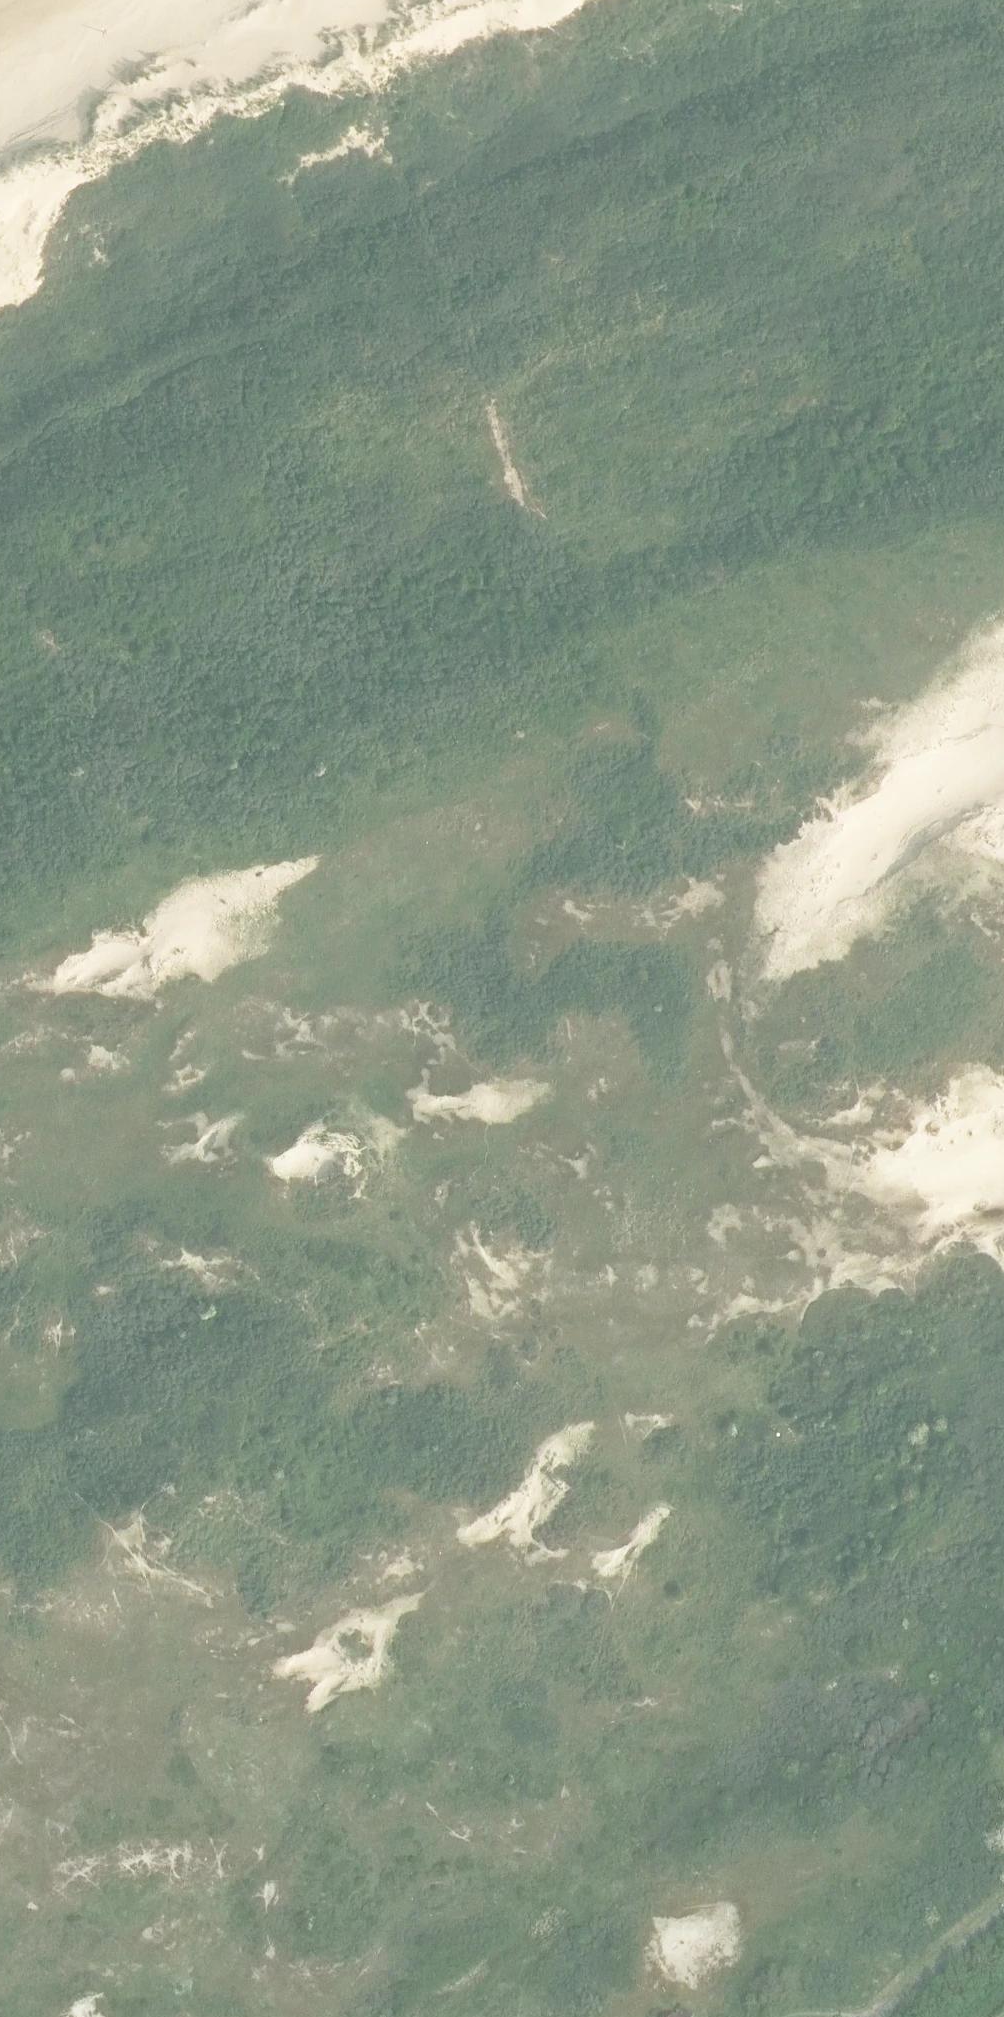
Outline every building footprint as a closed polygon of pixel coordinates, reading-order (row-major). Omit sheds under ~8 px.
[(681,2009),(675,2016),(693,2016),(681,2009)]
